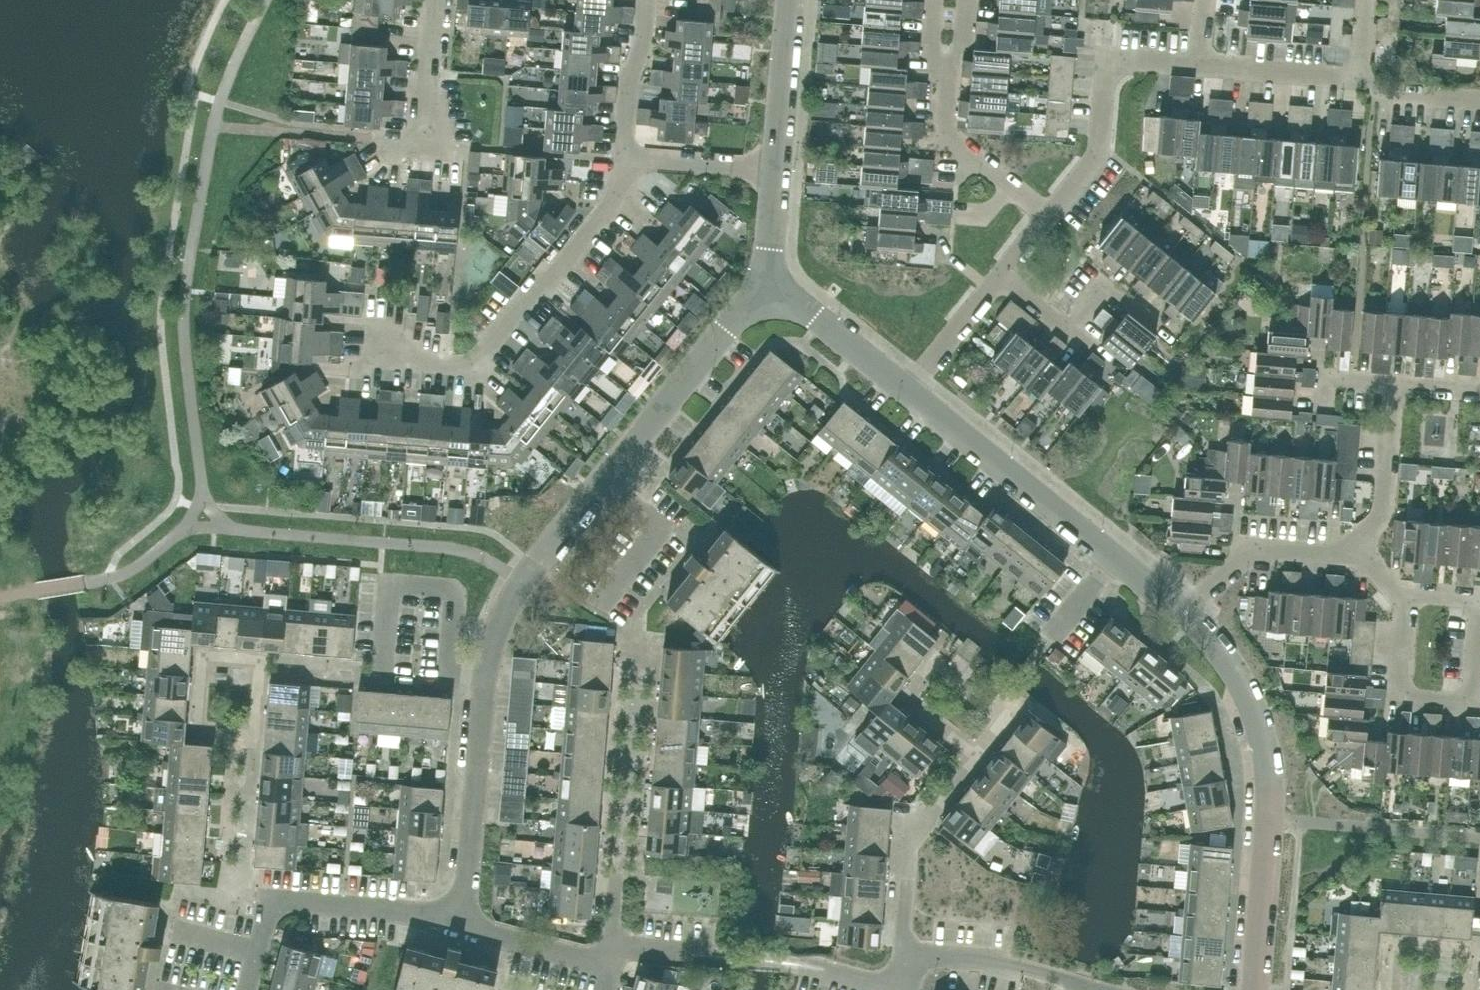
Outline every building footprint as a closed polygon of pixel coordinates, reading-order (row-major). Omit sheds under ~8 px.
[(354,12),(364,13),(379,14),(400,16),(401,3),(411,4),(412,0),(355,0),(354,12)] [(457,9),(468,9),(467,30),(487,32),(490,0),(457,0),(457,9)] [(510,0),(490,0),(487,32),(507,34),(510,0)] [(507,34),(527,36),(528,26),(530,6),(530,0),(510,0),(507,34)] [(613,0),(577,0),(576,10),(634,15),(634,7),(613,5),(613,0)] [(721,1),(708,0),(697,0),(696,9),(720,11),(721,1)] [(865,5),(923,10),(923,2),(902,0),(865,0),(865,5)] [(1036,0),(1000,0),(999,10),(1035,14),(1036,0)] [(1125,8),(1135,8),(1144,9),(1171,12),(1172,0),(1126,0),(1125,8)] [(1238,16),(1284,21),(1292,21),(1295,21),(1296,2),(1286,1),(1279,0),(1250,0),(1249,9),(1239,8),(1238,9),(1238,16)] [(1436,14),(1446,15),(1446,14),(1471,16),(1473,4),(1479,5),(1479,0),(1437,0),(1436,14)] [(1400,10),(1400,2),(1388,1),(1388,9),(1400,10)] [(922,18),(923,10),(865,5),(863,25),(899,28),(900,16),(922,18)] [(719,22),(720,11),(696,9),(696,20),(713,21),(713,22),(719,22)] [(1399,18),(1400,10),(1388,9),(1387,17),(1399,18)] [(633,23),(634,15),(576,10),(574,30),(600,33),(610,34),(611,21),(633,23)] [(1044,14),(1035,14),(999,10),(998,22),(976,20),(976,29),(1033,34),(1042,34),(1044,14)] [(379,14),(364,13),(354,12),(353,22),(378,24),(379,14)] [(1471,16),(1446,14),(1446,15),(1444,34),(1479,37),(1479,17),(1471,16)] [(1292,21),(1284,21),(1238,16),(1237,24),(1247,25),(1246,38),(1291,42),(1292,21)] [(1343,18),(1331,17),(1330,25),(1342,26),(1343,18)] [(713,21),(696,20),(677,18),(676,31),(666,30),(665,38),(711,42),(713,22),(713,21)] [(377,35),(378,24),(353,22),(353,28),(352,33),(377,35)] [(898,40),(899,28),(863,25),(862,44),(920,50),(920,42),(898,40)] [(545,27),(528,26),(527,36),(527,39),(543,40),(545,27)] [(574,30),(564,29),(562,49),(620,54),(621,46),(599,44),(600,33),(574,30)] [(1031,53),(1033,34),(976,29),(975,37),(997,38),(996,50),(1010,52),(1009,52),(1031,54),(1031,53)] [(376,45),(377,35),(352,33),(352,36),(351,43),(376,45)] [(823,53),(843,53),(843,34),(824,34),(823,53)] [(1444,34),(1443,53),(1432,52),(1431,66),(1455,68),(1456,56),(1478,58),(1479,45),(1479,37),(1444,34)] [(710,62),(711,42),(665,38),(665,46),(675,47),(674,59),(710,62)] [(376,45),(351,43),(341,42),(339,63),(349,64),(407,69),(408,61),(386,59),(387,46),(376,45)] [(919,58),(920,50),(862,44),(860,65),(870,66),(870,65),(896,68),(896,67),(897,56),(919,58)] [(996,50),(975,48),(974,48),(973,60),(962,59),(962,68),(975,69),(1008,72),(1009,52),(1010,52),(996,50)] [(619,62),(620,54),(562,49),(561,69),(597,72),(598,60),(619,62)] [(1063,63),(1063,56),(1051,55),(1050,75),(1073,77),(1075,64),(1063,63)] [(487,56),(486,73),(505,74),(506,57),(487,56)] [(708,81),(710,62),(674,59),(673,71),(651,69),(651,77),(708,81)] [(835,78),(836,63),(828,62),(827,77),(835,78)] [(406,77),(407,69),(349,64),(348,84),(383,87),(384,75),(406,77)] [(896,67),(896,68),(870,65),(870,66),(869,85),(926,90),(927,82),(905,81),(906,68),(896,67)] [(1008,72),(975,69),(962,68),(961,76),(972,76),(971,88),(975,89),(1006,92),(1008,72)] [(596,84),(597,72),(561,69),(559,89),(617,94),(617,86),(596,84)] [(1050,75),(1048,95),(1072,97),(1073,77),(1050,75)] [(1183,76),(1174,76),(1171,75),(1169,95),(1173,95),(1171,117),(1159,116),(1156,151),(1176,153),(1183,76)] [(1194,77),(1190,77),(1183,76),(1176,153),(1196,155),(1198,132),(1199,132),(1200,119),(1192,118),(1193,112),(1188,111),(1189,96),(1193,97),(1194,77)] [(706,102),(708,81),(651,77),(650,85),(671,86),(671,98),(696,101),(706,102)] [(382,99),(383,87),(348,84),(346,103),(404,108),(404,101),(382,99)] [(926,98),(926,90),(869,85),(867,105),(903,108),(904,96),(926,98)] [(1006,92),(975,89),(971,88),(970,100),(959,99),(959,107),(975,109),(1004,111),(1006,92)] [(616,102),(617,94),(559,89),(557,109),(583,111),(583,112),(593,113),(594,100),(616,102)] [(1048,95),(1046,115),(1070,117),(1072,97),(1048,95)] [(671,98),(660,97),(659,110),(638,108),(637,116),(695,120),(696,101),(671,98)] [(1215,169),(1221,99),(1209,98),(1207,123),(1211,123),(1210,133),(1199,132),(1198,132),(1196,155),(1194,168),(1215,169)] [(1231,124),(1233,100),(1221,99),(1215,169),(1235,171),(1238,135),(1226,134),(1227,124),(1231,124)] [(1255,173),(1261,102),(1249,101),(1247,126),(1251,126),(1250,136),(1238,135),(1235,171),(1254,173),(1255,173)] [(1271,128),(1273,103),(1261,102),(1255,173),(1254,173),(1254,180),(1274,182),(1275,174),(1278,139),(1266,138),(1267,128),(1271,128)] [(403,116),(404,108),(346,103),(344,124),(374,126),(380,127),(381,115),(403,116)] [(902,120),(903,108),(867,105),(866,125),(923,130),(924,122),(902,120)] [(1274,182),(1273,185),(1294,186),(1295,176),(1301,106),(1289,105),(1287,129),(1291,130),(1290,140),(1278,139),(1275,174),(1274,182)] [(1295,176),(1294,186),(1314,188),(1315,178),(1318,142),(1306,141),(1306,131),(1310,131),(1312,107),(1301,106),(1295,176)] [(1004,111),(975,109),(959,107),(958,115),(968,116),(967,129),(1003,132),(1004,111)] [(557,109),(547,108),(545,128),(603,133),(604,125),(582,123),(583,112),(583,111),(557,109)] [(1315,178),(1314,188),(1334,190),(1335,179),(1336,165),(1340,109),(1329,108),(1327,133),(1330,133),(1330,143),(1318,142),(1315,178)] [(1335,179),(1334,190),(1354,191),(1355,181),(1357,160),(1358,145),(1345,144),(1346,134),(1350,135),(1352,110),(1340,109),(1336,165),(1335,179)] [(1069,129),(1070,117),(1046,115),(1044,135),(1056,136),(1057,129),(1069,129)] [(693,141),(695,120),(637,116),(636,124),(658,125),(657,138),(693,141)] [(1397,195),(1403,125),(1391,124),(1389,149),(1393,149),(1392,159),(1379,158),(1376,194),(1397,195)] [(922,138),(923,130),(866,125),(864,145),(900,148),(901,136),(922,138)] [(1412,151),(1414,126),(1403,125),(1397,195),(1417,197),(1420,161),(1408,160),(1409,151),(1412,151)] [(507,126),(504,145),(525,146),(527,127),(507,126)] [(1437,199),(1442,128),(1431,127),(1429,152),(1432,152),(1432,162),(1420,161),(1417,197),(1437,199)] [(602,141),(603,133),(545,128),(544,149),(579,152),(580,139),(602,141)] [(1452,154),(1454,129),(1442,128),(1437,199),(1457,200),(1459,165),(1447,164),(1448,154),(1452,154)] [(1479,159),(1479,131),(1471,131),(1468,155),(1472,156),(1471,166),(1459,165),(1457,200),(1476,202),(1479,159)] [(898,160),(900,148),(864,145),(862,165),(933,171),(934,159),(909,157),(908,161),(898,160)] [(480,151),(470,151),(469,172),(479,172),(480,151)] [(300,197),(360,163),(355,153),(329,167),(324,159),(321,161),(317,155),(310,159),(314,165),(290,178),(300,197)] [(544,168),(545,157),(512,154),(512,159),(506,159),(505,175),(562,179),(562,169),(544,168)] [(817,162),(815,182),(837,184),(839,164),(838,164),(833,164),(820,163),(817,162)] [(340,188),(366,173),(360,163),(300,197),(308,211),(313,208),(315,212),(344,195),(340,188)] [(503,178),(502,164),(483,164),(483,178),(503,178)] [(932,183),(933,171),(862,165),(861,185),(882,187),(896,188),(897,176),(907,177),(907,181),(932,183)] [(561,189),(562,179),(505,175),(503,191),(509,192),(509,196),(541,198),(542,188),(561,190),(561,189)] [(414,247),(420,179),(408,178),(406,208),(397,207),(394,240),(399,240),(398,246),(414,247)] [(429,210),(432,180),(420,179),(414,247),(430,249),(431,243),(435,243),(438,210),(429,210)] [(374,244),(378,187),(368,186),(367,204),(357,203),(353,236),(358,237),(357,242),(374,244)] [(387,206),(389,188),(378,187),(374,244),(390,245),(390,239),(394,240),(397,207),(387,206)] [(896,188),(882,187),(881,207),(951,212),(952,201),(927,199),(927,203),(917,202),(918,189),(896,188)] [(1157,205),(1162,198),(1153,190),(1147,197),(1157,205)] [(456,251),(461,194),(450,193),(448,211),(438,210),(435,243),(439,243),(439,249),(456,251)] [(357,203),(348,203),(344,195),(315,212),(318,215),(312,218),(321,233),(326,230),(328,234),(353,236),(357,203)] [(541,206),(541,198),(509,196),(506,221),(510,224),(506,229),(520,240),(523,235),(526,238),(547,212),(541,206)] [(1162,198),(1157,205),(1166,212),(1171,206),(1162,198)] [(690,204),(683,213),(669,201),(663,209),(707,245),(721,229),(690,204)] [(575,211),(567,204),(555,218),(547,212),(526,238),(530,240),(526,245),(539,255),(575,211)] [(950,225),(951,212),(881,207),(879,227),(915,230),(916,218),(926,219),(925,222),(950,225)] [(695,261),(707,245),(663,209),(656,217),(671,229),(664,237),(695,261)] [(1211,218),(1204,213),(1198,220),(1206,225),(1211,218)] [(1108,265),(1137,229),(1121,216),(1098,244),(1108,252),(1102,260),(1108,265)] [(1188,230),(1193,223),(1184,216),(1178,222),(1188,230)] [(1193,223),(1188,230),(1197,237),(1202,231),(1193,223)] [(915,230),(879,227),(867,226),(866,245),(877,247),(911,250),(910,262),(934,264),(935,244),(914,242),(915,230)] [(1130,270),(1153,242),(1137,229),(1108,265),(1114,270),(1121,262),(1130,270)] [(664,237),(658,245),(643,233),(637,241),(682,277),(695,261),(664,237)] [(1404,246),(1404,239),(1395,238),(1394,245),(1404,246)] [(669,293),(682,277),(637,241),(631,249),(645,261),(638,269),(669,293)] [(1219,255),(1224,248),(1215,241),(1209,247),(1219,255)] [(1139,290),(1168,254),(1153,242),(1130,270),(1139,277),(1133,285),(1139,290)] [(1471,252),(1472,245),(1462,244),(1461,251),(1471,252)] [(1224,248),(1219,255),(1228,263),(1233,256),(1224,248)] [(1161,295),(1184,267),(1168,254),(1139,290),(1145,295),(1152,287),(1161,295)] [(638,269),(633,275),(610,257),(603,266),(656,309),(669,293),(638,269)] [(1089,257),(1083,268),(1094,274),(1100,263),(1089,257)] [(381,258),(381,276),(394,277),(395,259),(381,258)] [(365,266),(351,264),(350,278),(363,279),(365,266)] [(1267,280),(1276,273),(1268,264),(1260,272),(1267,280)] [(643,325),(656,309),(603,266),(595,275),(619,294),(613,300),(643,325)] [(1170,316),(1200,280),(1184,267),(1161,295),(1171,303),(1164,311),(1170,316)] [(502,270),(492,282),(511,298),(521,286),(502,270)] [(728,270),(719,281),(729,288),(738,278),(728,270)] [(1193,321),(1223,283),(1207,270),(1200,280),(1170,316),(1177,321),(1183,313),(1193,321)] [(325,291),(326,280),(293,277),(293,282),(287,282),(285,298),(363,304),(364,293),(340,290),(340,292),(325,291)] [(613,300),(608,307),(585,288),(577,298),(631,341),(643,325),(613,300)] [(427,319),(430,295),(420,294),(418,319),(427,319)] [(1332,308),(1333,297),(1310,295),(1310,306),(1299,305),(1297,322),(1308,335),(1328,336),(1329,336),(1332,308)] [(707,296),(695,311),(704,319),(716,304),(707,296)] [(362,317),(363,304),(285,298),(284,314),(290,315),(290,318),(290,319),(314,321),(314,322),(322,322),(323,311),(338,313),(338,315),(362,317)] [(617,357),(631,341),(577,298),(570,307),(593,325),(588,332),(607,348),(606,348),(617,357)] [(1005,326),(1020,307),(1011,299),(996,318),(1005,326)] [(1022,337),(1036,320),(1020,307),(1005,326),(1014,333),(1000,350),(993,359),(1009,372),(1032,344),(1022,337)] [(1128,312),(1120,322),(1103,308),(1098,314),(1143,351),(1156,334),(1128,312)] [(1354,310),(1332,308),(1329,336),(1328,336),(1327,347),(1341,348),(1339,369),(1348,370),(1354,310)] [(435,333),(449,334),(451,311),(437,310),(435,333)] [(1385,312),(1363,310),(1360,350),(1373,351),(1371,372),(1380,372),(1385,312)] [(679,325),(691,335),(704,319),(695,311),(679,325)] [(1404,353),(1407,314),(1385,312),(1380,372),(1389,373),(1390,361),(1391,352),(1404,353)] [(1468,353),(1472,314),(1450,312),(1449,317),(1450,318),(1447,352),(1468,353)] [(1130,367),(1143,351),(1098,314),(1093,320),(1110,334),(1102,344),(1122,360),(1130,367)] [(1425,355),(1428,316),(1407,314),(1404,353),(1425,355)] [(1472,314),(1468,353),(1479,354),(1479,315),(1472,314)] [(582,327),(576,334),(553,316),(545,325),(599,368),(609,355),(604,351),(606,348),(607,348),(588,332),(582,327)] [(1450,318),(1449,317),(1428,316),(1425,355),(1447,357),(1447,352),(1450,318)] [(290,319),(290,318),(282,317),(281,322),(275,322),(274,338),(342,344),(343,332),(314,329),(314,322),(314,321),(290,319)] [(1308,335),(1297,322),(1281,320),(1280,331),(1269,330),(1267,352),(1295,355),(1306,356),(1308,335)] [(1000,344),(1008,333),(996,324),(988,334),(1000,344)] [(588,380),(599,368),(545,325),(538,334),(561,353),(555,359),(581,380),(584,377),(588,380)] [(679,326),(667,341),(678,350),(691,335),(679,326)] [(1025,385),(1061,340),(1054,335),(1041,352),(1032,344),(1009,372),(1025,385)] [(341,355),(342,344),(274,338),(273,354),(279,355),(278,358),(278,359),(295,360),(295,361),(311,362),(312,353),(341,355)] [(1053,362),(1067,345),(1061,340),(1025,385),(1041,398),(1048,390),(1047,389),(1063,369),(1062,369),(1053,362)] [(667,341),(652,359),(665,367),(678,350),(667,341)] [(555,359),(550,366),(527,347),(520,357),(573,400),(583,387),(578,383),(581,380),(555,359)] [(1267,352),(1256,351),(1254,373),(1293,376),(1295,355),(1267,352)] [(788,394),(802,375),(774,352),(765,363),(761,360),(756,367),(788,394)] [(1099,357),(1098,356),(1092,352),(1079,369),(1069,361),(1062,369),(1063,369),(1047,389),(1048,390),(1063,402),(1099,357)] [(563,412),(573,400),(520,357),(512,366),(535,384),(530,391),(556,412),(558,408),(563,412)] [(1091,379),(1105,362),(1099,357),(1063,402),(1078,415),(1101,387),(1091,379)] [(278,359),(278,358),(272,358),(271,370),(278,381),(261,390),(272,409),(321,380),(316,371),(300,380),(295,371),(295,361),(295,360),(278,359)] [(639,375),(650,384),(665,367),(652,359),(639,375)] [(1467,374),(1468,362),(1459,361),(1457,374),(1467,374)] [(1423,376),(1424,363),(1415,362),(1414,375),(1423,376)] [(1476,375),(1477,362),(1468,362),(1467,374),(1476,375)] [(1432,377),(1433,364),(1424,363),(1423,376),(1432,377)] [(773,411),(788,394),(756,367),(750,375),(753,378),(745,388),(773,411)] [(1315,369),(1305,368),(1302,368),(1302,377),(1314,378),(1315,369)] [(1291,398),(1293,376),(1254,373),(1252,395),(1291,398)] [(638,400),(650,384),(639,375),(626,391),(638,400)] [(1314,387),(1314,378),(1302,377),(1301,386),(1314,387)] [(311,398),(326,389),(321,380),(272,409),(280,423),(285,420),(287,424),(316,407),(311,398)] [(530,391),(523,399),(509,388),(503,395),(547,431),(558,419),(553,415),(556,412),(530,391)] [(759,429),(773,411),(745,388),(736,399),(733,396),(727,403),(759,429)] [(386,459),(392,390),(380,389),(377,419),(369,418),(366,451),(371,451),(370,457),(386,459)] [(401,421),(403,391),(392,390),(386,459),(402,460),(403,454),(407,455),(410,422),(401,421)] [(638,400),(626,391),(615,406),(626,414),(638,400)] [(427,462),(432,394),(421,393),(418,423),(410,422),(407,455),(411,455),(411,461),(427,462)] [(442,424),(444,395),(432,394),(427,462),(443,464),(443,458),(447,458),(450,425),(442,424)] [(537,444),(547,431),(503,395),(496,403),(511,415),(504,423),(530,444),(533,440),(537,444)] [(1290,420),(1291,398),(1252,395),(1250,417),(1252,417),(1290,420)] [(338,415),(328,415),(325,448),(330,448),(329,454),(345,455),(350,398),(340,397),(338,415)] [(350,398),(345,455),(362,457),(362,451),(366,451),(369,418),(359,417),(360,399),(350,398)] [(745,447),(759,429),(727,403),(721,410),(725,413),(716,424),(745,447)] [(855,410),(852,413),(841,404),(817,433),(836,448),(862,415),(855,410)] [(626,414),(615,406),(603,420),(614,429),(626,414)] [(328,415),(319,414),(316,407),(287,424),(289,427),(284,430),(292,445),(298,442),(300,445),(325,448),(328,415)] [(467,466),(472,408),(462,407),(460,426),(450,425),(447,458),(452,458),(451,464),(467,466)] [(1176,420),(1181,414),(1173,407),(1168,412),(1176,420)] [(481,428),(482,409),(472,408),(467,466),(483,467),(484,461),(488,461),(491,428),(481,428)] [(1040,427),(1054,440),(1071,422),(1057,409),(1040,427)] [(1311,422),(1311,412),(1299,411),(1298,421),(1311,422)] [(866,425),(869,421),(862,415),(836,448),(854,462),(877,433),(866,425)] [(1026,417),(1016,429),(1026,437),(1036,425),(1026,417)] [(527,447),(530,444),(504,423),(499,429),(491,428),(488,461),(514,464),(517,460),(521,464),(532,451),(527,447)] [(1360,425),(1347,424),(1338,423),(1337,434),(1359,436),(1360,425)] [(730,465),(745,447),(716,424),(708,434),(704,431),(698,439),(719,455),(730,465)] [(890,438),(887,442),(877,433),(854,462),(869,474),(865,479),(867,481),(897,444),(890,438)] [(1358,447),(1359,436),(1337,434),(1336,445),(1358,447)] [(730,465),(719,455),(698,439),(692,446),(696,449),(687,459),(716,482),(730,465)] [(1249,453),(1250,442),(1227,440),(1226,451),(1215,450),(1214,467),(1225,480),(1246,481),(1248,453),(1249,453)] [(902,453),(905,450),(897,444),(867,481),(870,484),(874,479),(889,491),(912,462),(902,453)] [(1357,458),(1358,447),(1336,445),(1335,456),(1357,458)] [(811,473),(827,483),(843,458),(826,448),(811,473)] [(1270,455),(1249,453),(1248,453),(1246,481),(1245,492),(1267,494),(1270,455)] [(573,479),(587,462),(577,455),(564,471),(573,479)] [(1292,456),(1275,455),(1270,455),(1267,494),(1288,496),(1292,456)] [(1310,497),(1313,458),(1292,456),(1288,496),(1310,497)] [(1356,468),(1357,458),(1335,456),(1335,460),(1335,467),(1356,468)] [(1335,460),(1313,458),(1310,497),(1332,499),(1343,499),(1343,492),(1344,478),(1334,477),(1335,467),(1335,460)] [(701,501),(716,482),(687,459),(679,470),(676,467),(669,475),(701,501)] [(926,467),(923,470),(912,462),(889,491),(904,503),(900,508),(903,510),(933,473),(926,467)] [(1225,480),(1214,467),(1197,465),(1196,476),(1185,475),(1184,497),(1213,499),(1212,500),(1223,501),(1225,480)] [(1355,479),(1356,468),(1335,467),(1334,477),(1344,478),(1355,479)] [(937,482),(940,479),(933,473),(903,510),(906,512),(910,507),(924,519),(948,490),(937,482)] [(1344,478),(1343,492),(1354,493),(1355,479),(1344,478)] [(667,480),(655,492),(662,499),(674,486),(667,480)] [(961,495),(958,499),(948,490),(924,519),(939,531),(935,536),(938,539),(968,501),(961,495)] [(1184,497),(1173,496),(1171,518),(1211,521),(1212,500),(1213,499),(1184,497)] [(986,516),(986,515),(975,507),(968,501),(938,539),(941,541),(945,536),(960,548),(986,516)] [(1265,515),(1266,502),(1257,501),(1256,514),(1265,515)] [(1274,515),(1275,502),(1266,502),(1265,515),(1274,515)] [(1308,518),(1309,505),(1300,505),(1299,518),(1308,518)] [(1317,519),(1318,506),(1309,505),(1308,518),(1317,519)] [(986,516),(960,548),(978,563),(980,560),(982,558),(1012,521),(1004,515),(1002,518),(990,509),(986,515),(986,516)] [(1231,522),(1232,513),(1219,512),(1218,521),(1231,522)] [(1209,543),(1211,521),(1171,518),(1169,539),(1180,541),(1180,551),(1202,553),(1203,542),(1209,543)] [(1427,522),(1405,520),(1394,519),(1391,550),(1402,551),(1401,559),(1424,561),(1427,522)] [(1016,530),(1019,527),(1012,521),(982,558),(984,560),(988,555),(1003,567),(1027,539),(1016,530)] [(1231,532),(1231,522),(1218,521),(1218,531),(1231,532)] [(1445,563),(1448,524),(1427,522),(1424,561),(1445,563)] [(1467,565),(1470,525),(1448,524),(1445,563),(1467,565)] [(1470,525),(1467,565),(1479,566),(1479,526),(1470,525)] [(778,571),(744,543),(725,528),(710,547),(715,551),(708,560),(705,557),(702,560),(692,552),(684,563),(694,570),(691,574),(695,577),(688,585),(683,581),(667,600),(720,643),(778,571)] [(1040,544),(1037,547),(1027,539),(1003,567),(1018,580),(1014,584),(1017,587),(1047,550),(1040,544)] [(1052,559),(1055,556),(1047,550),(1017,587),(1020,589),(1024,584),(1040,597),(1063,568),(1052,559)] [(221,568),(222,556),(214,555),(213,567),(221,568)] [(244,570),(245,558),(237,557),(236,569),(244,570)] [(256,559),(255,570),(266,571),(267,559),(259,559),(256,559)] [(987,560),(955,576),(962,590),(994,574),(987,560)] [(289,574),(290,561),(282,561),(281,573),(289,574)] [(312,576),(313,563),(305,563),(304,575),(312,576)] [(335,577),(336,565),(328,564),(326,576),(335,577)] [(359,579),(360,567),(352,567),(351,579),(359,579)] [(1422,582),(1423,569),(1413,568),(1412,581),(1422,582)] [(1431,583),(1432,570),(1423,569),(1422,582),(1431,583)] [(1291,584),(1292,571),(1283,570),(1281,583),(1291,584)] [(1300,585),(1301,572),(1292,571),(1291,584),(1300,585)] [(1465,585),(1466,573),(1456,572),(1455,585),(1465,585)] [(1474,586),(1475,573),(1466,573),(1465,585),(1474,586)] [(1334,587),(1335,574),(1325,574),(1325,587),(1334,587)] [(1343,588),(1344,575),(1335,574),(1334,587),(1343,588)] [(953,594),(958,588),(952,583),(947,589),(953,594)] [(1287,631),(1290,592),(1268,590),(1267,597),(1257,596),(1255,618),(1265,619),(1264,630),(1287,631)] [(1308,633),(1311,594),(1290,592),(1287,631),(1308,633)] [(1329,635),(1333,595),(1311,594),(1308,633),(1329,635)] [(1355,597),(1333,595),(1329,635),(1351,637),(1352,630),(1353,619),(1364,620),(1366,598),(1355,597)] [(174,612),(173,626),(193,628),(191,643),(192,643),(215,645),(219,597),(215,597),(215,603),(194,601),(193,614),(174,612)] [(219,597),(215,645),(219,645),(224,645),(237,647),(238,642),(239,629),(241,605),(222,604),(222,597),(219,597)] [(264,607),(260,649),(269,649),(283,651),(283,646),(286,609),(286,605),(286,601),(284,599),(281,599),(267,598),(265,599),(264,603),(263,607),(264,607)] [(905,600),(883,627),(890,632),(919,655),(927,645),(931,648),(931,647),(937,640),(928,632),(935,624),(905,600)] [(238,642),(237,647),(251,648),(260,649),(264,607),(263,607),(241,605),(239,629),(238,642)] [(1012,630),(1025,614),(1015,607),(1002,622),(1012,630)] [(329,650),(328,654),(342,656),(352,656),(356,609),(352,608),(351,615),(332,613),(329,650)] [(283,646),(283,651),(296,652),(306,652),(309,611),(286,609),(283,646)] [(143,614),(141,647),(150,648),(181,651),(191,652),(192,643),(191,643),(193,628),(173,626),(174,612),(174,611),(148,610),(143,614)] [(309,611),(306,652),(315,653),(328,654),(329,650),(332,613),(313,612),(309,611)] [(1375,621),(1364,620),(1353,619),(1352,630),(1374,632),(1375,621)] [(1122,626),(1120,629),(1108,620),(1085,649),(1101,662),(1097,667),(1100,669),(1130,631),(1122,626)] [(1373,642),(1374,632),(1352,630),(1351,637),(1351,641),(1373,642)] [(1134,641),(1137,637),(1130,631),(1100,669),(1102,671),(1106,666),(1121,678),(1145,649),(1134,641)] [(910,666),(919,655),(890,632),(878,647),(873,643),(871,646),(908,676),(914,669),(910,666)] [(614,641),(567,637),(566,642),(573,642),(571,662),(608,665),(609,651),(613,652),(614,641)] [(1372,653),(1373,642),(1351,641),(1350,652),(1372,653)] [(1052,647),(1048,653),(1057,661),(1066,651),(1056,642),(1052,647)] [(711,654),(712,650),(664,646),(663,656),(668,656),(666,670),(703,673),(705,654),(711,654)] [(902,683),(908,676),(871,646),(868,649),(873,653),(861,668),(890,691),(899,680),(902,683)] [(142,667),(142,670),(189,674),(190,667),(190,665),(191,652),(181,651),(150,648),(148,667),(142,667)] [(1158,654),(1155,658),(1145,649),(1121,678),(1136,690),(1132,695),(1135,698),(1165,660),(1158,654)] [(1371,664),(1372,653),(1350,652),(1349,662),(1371,664)] [(1284,656),(1283,667),(1304,669),(1305,658),(1284,656)] [(1170,670),(1172,666),(1165,660),(1135,698),(1138,700),(1142,695),(1158,707),(1181,679),(1170,670)] [(606,678),(608,665),(571,662),(569,681),(563,680),(563,684),(610,688),(611,679),(606,678)] [(1370,675),(1371,664),(1349,662),(1348,673),(1366,674),(1366,675),(1370,675)] [(882,701),(890,691),(861,668),(849,683),(844,679),(842,682),(878,712),(885,704),(882,701)] [(142,670),(141,674),(148,675),(146,694),(169,696),(172,696),(174,696),(183,697),(187,697),(188,684),(189,680),(189,674),(142,670)] [(701,692),(703,673),(666,670),(665,683),(661,683),(660,692),(708,696),(708,693),(701,692)] [(1366,674),(1348,673),(1325,671),(1324,693),(1364,696),(1366,675),(1366,674)] [(535,686),(536,676),(512,675),(511,684),(535,686)] [(268,696),(267,705),(315,709),(315,705),(309,705),(311,685),(274,682),(269,681),(268,696)] [(609,697),(610,688),(563,684),(562,687),(569,688),(567,707),(604,710),(605,697),(609,697)] [(1385,698),(1386,689),(1373,688),(1372,697),(1385,698)] [(369,695),(369,690),(359,689),(355,737),(359,737),(360,731),(379,732),(382,696),(369,695)] [(401,741),(405,693),(396,692),(396,697),(382,696),(379,732),(398,734),(398,740),(401,741)] [(707,700),(708,696),(660,692),(659,701),(664,702),(662,715),(699,718),(701,699),(707,700)] [(336,710),(351,711),(353,694),(337,693),(336,710)] [(414,698),(414,694),(405,693),(401,741),(405,741),(405,735),(424,736),(428,699),(414,698)] [(1362,718),(1362,717),(1364,696),(1324,693),(1322,715),(1327,716),(1327,715),(1362,718)] [(138,712),(138,716),(171,719),(185,720),(186,710),(187,697),(183,697),(174,696),(172,696),(169,696),(146,694),(145,713),(138,712)] [(448,738),(452,697),(441,696),(441,701),(428,699),(424,736),(444,738),(443,744),(447,745),(448,738)] [(1384,708),(1385,698),(1372,697),(1371,706),(1384,708)] [(898,709),(895,713),(885,704),(878,712),(861,732),(877,745),(873,750),(876,752),(905,715),(898,709)] [(267,714),(265,728),(270,728),(307,731),(308,712),(315,713),(315,709),(267,705),(267,714)] [(603,724),(604,710),(567,707),(565,726),(559,726),(559,729),(606,733),(607,724),(603,724)] [(1214,724),(1209,725),(1207,710),(1170,717),(1174,737),(1168,738),(1168,742),(1215,733),(1214,724)] [(1410,724),(1411,711),(1401,710),(1400,723),(1410,724)] [(350,720),(351,712),(343,711),(339,711),(338,719),(350,720)] [(1431,726),(1432,713),(1423,712),(1422,725),(1431,726)] [(1063,747),(1065,743),(1028,713),(1022,721),(1025,724),(1017,735),(1046,758),(1058,743),(1063,747)] [(1441,727),(1442,714),(1432,713),(1431,726),(1441,727)] [(698,737),(699,718),(662,715),(661,728),(657,728),(656,737),(704,742),(704,738),(698,737)] [(910,724),(913,721),(905,715),(876,752),(879,755),(883,750),(897,762),(920,733),(910,724)] [(1362,717),(1362,718),(1327,715),(1327,716),(1326,737),(1336,738),(1336,749),(1352,750),(1366,739),(1367,718),(1362,717)] [(138,716),(138,719),(144,720),(142,740),(171,743),(172,742),(183,743),(183,742),(185,729),(185,720),(171,719),(138,716)] [(1474,730),(1476,717),(1466,716),(1465,729),(1474,730)] [(822,742),(823,719),(809,719),(808,741),(822,742)] [(530,738),(532,722),(508,720),(506,735),(530,738)] [(264,741),(263,750),(311,754),(311,751),(316,751),(318,734),(307,733),(307,731),(270,728),(265,728),(264,741)] [(605,743),(606,733),(559,729),(558,733),(565,733),(563,752),(600,756),(601,742),(605,743)] [(1405,772),(1409,732),(1387,730),(1386,741),(1387,741),(1384,770),(1405,772)] [(1427,773),(1430,734),(1409,732),(1405,772),(1427,773)] [(934,738),(931,741),(920,733),(897,762),(912,774),(908,779),(912,782),(942,744),(934,738)] [(1213,743),(1217,742),(1215,733),(1168,742),(1169,745),(1175,744),(1179,763),(1215,756),(1213,743)] [(348,743),(349,735),(337,734),(336,742),(348,743)] [(1448,775),(1452,736),(1430,734),(1427,773),(1448,775)] [(1034,773),(1046,758),(1017,735),(1008,745),(1005,742),(999,750),(1036,780),(1039,777),(1034,773)] [(1474,738),(1452,736),(1448,775),(1470,777),(1474,738)] [(703,745),(704,742),(656,737),(655,747),(660,747),(658,760),(695,764),(697,745),(703,745)] [(1474,738),(1470,777),(1479,778),(1479,738),(1474,738)] [(1387,741),(1386,741),(1366,739),(1352,750),(1351,767),(1362,768),(1361,779),(1383,780),(1384,770),(1387,741)] [(164,761),(163,764),(211,768),(211,759),(213,745),(208,744),(183,742),(183,743),(172,742),(171,743),(170,761),(164,761)] [(263,760),(262,773),(266,774),(303,777),(304,758),(311,758),(311,754),(263,750),(263,760)] [(1034,782),(1036,780),(999,750),(993,757),(997,760),(988,770),(1017,793),(1029,778),(1034,782)] [(599,769),(600,756),(563,752),(561,772),(555,771),(555,775),(602,779),(603,769),(599,769)] [(1222,768),(1218,769),(1215,756),(1179,763),(1182,782),(1176,783),(1177,786),(1224,778),(1222,768)] [(352,772),(353,758),(341,757),(340,771),(352,772)] [(694,783),(695,764),(658,760),(657,774),(653,774),(652,783),(700,787),(700,783),(694,783)] [(375,776),(376,764),(368,763),(367,775),(375,776)] [(163,764),(163,768),(169,768),(168,788),(204,791),(209,791),(210,778),(211,768),(163,764)] [(398,778),(399,766),(391,765),(390,777),(398,778)] [(527,777),(528,767),(504,765),(503,775),(527,777)] [(421,780),(422,768),(414,767),(413,779),(421,780)] [(444,782),(445,770),(437,769),(436,781),(444,782)] [(1005,808),(1017,793),(988,770),(980,781),(976,778),(971,785),(975,789),(1008,815),(1010,812),(1005,808)] [(860,772),(852,782),(858,786),(869,796),(877,786),(860,772)] [(260,787),(260,796),(307,800),(308,796),(301,796),(303,777),(266,774),(262,773),(260,787)] [(602,788),(602,779),(555,775),(554,778),(561,779),(559,798),(596,801),(597,788),(602,788)] [(1221,788),(1225,787),(1224,778),(1177,786),(1177,790),(1184,789),(1187,808),(1224,801),(1221,788)] [(350,789),(351,781),(339,780),(338,788),(350,789)] [(705,787),(700,787),(652,783),(651,792),(656,792),(654,806),(703,810),(705,787)] [(443,798),(444,788),(396,784),(396,788),(402,789),(401,808),(437,811),(439,798),(443,798)] [(1008,815),(975,789),(971,785),(965,792),(968,795),(960,806),(988,829),(1000,814),(1005,818),(1008,815)] [(160,806),(159,810),(207,814),(208,805),(208,804),(209,791),(204,791),(168,788),(166,807),(160,806)] [(259,805),(258,819),(262,819),(289,821),(299,822),(301,803),(307,804),(307,800),(260,796),(259,805)] [(367,805),(367,797),(355,796),(354,804),(367,805)] [(595,815),(596,801),(559,798),(557,817),(551,816),(551,820),(598,824),(599,815),(595,815)] [(1230,813),(1226,814),(1224,801),(1187,808),(1191,827),(1185,828),(1185,832),(1232,823),(1230,813)] [(348,812),(349,804),(337,802),(336,811),(348,812)] [(956,803),(941,821),(979,851),(981,854),(983,855),(998,837),(988,829),(975,818),(960,806),(956,803)] [(885,821),(886,807),(850,804),(848,824),(841,824),(841,827),(889,831),(890,822),(885,821)] [(701,833),(703,810),(654,806),(653,819),(649,819),(648,828),(701,833)] [(436,825),(437,811),(401,808),(399,827),(393,827),(392,830),(440,834),(441,825),(436,825)] [(159,810),(159,813),(165,814),(164,833),(200,836),(205,837),(206,823),(207,814),(159,810)] [(523,822),(524,812),(500,811),(499,821),(523,822)] [(257,832),(256,841),(303,846),(307,846),(309,823),(299,822),(289,821),(262,819),(258,819),(257,832)] [(365,828),(365,820),(353,819),(352,827),(365,828)] [(598,834),(598,824),(551,820),(550,824),(557,824),(555,843),(592,847),(593,833),(598,834)] [(346,834),(347,826),(335,825),(334,833),(346,834)] [(888,840),(889,831),(841,827),(841,831),(847,831),(846,850),(882,853),(884,840),(888,840)] [(701,836),(701,833),(648,828),(647,838),(652,838),(651,852),(687,856),(689,835),(701,836)] [(439,843),(440,834),(392,830),(392,834),(398,834),(397,853),(434,856),(435,843),(439,843)] [(156,852),(155,855),(203,859),(204,850),(205,837),(200,836),(164,833),(162,852),(156,852)] [(1161,837),(1160,849),(1172,849),(1173,836),(1161,837)] [(255,851),(254,865),(258,865),(295,869),(297,848),(303,849),(303,846),(256,841),(255,851)] [(363,851),(363,843),(351,842),(351,850),(363,851)] [(591,860),(592,847),(555,843),(554,862),(547,862),(547,865),(594,870),(595,860),(591,860)] [(1226,860),(1227,846),(1191,843),(1189,863),(1182,863),(1182,866),(1230,870),(1230,861),(1226,860)] [(881,867),(882,853),(846,850),(844,869),(838,869),(837,872),(885,877),(886,867),(881,867)] [(1431,853),(1424,852),(1423,852),(1422,865),(1430,865),(1431,853)] [(432,870),(434,856),(397,853),(395,873),(389,872),(388,877),(436,881),(437,870),(432,870)] [(1453,867),(1454,855),(1446,854),(1445,867),(1453,867)] [(155,855),(155,859),(161,859),(160,879),(171,880),(189,882),(196,883),(201,883),(202,868),(203,859),(155,855)] [(1477,857),(1470,856),(1469,856),(1468,869),(1476,869),(1477,857)] [(339,872),(340,864),(328,863),(327,871),(339,872)] [(361,874),(361,866),(349,865),(349,873),(361,874)] [(594,879),(594,870),(547,865),(547,869),(553,870),(551,889),(588,892),(589,879),(594,879)] [(1229,879),(1230,870),(1182,866),(1182,870),(1188,870),(1187,889),(1223,893),(1225,879),(1229,879)] [(884,886),(885,877),(837,872),(837,876),(843,877),(842,896),(879,899),(880,885),(884,886)] [(1401,932),(1405,885),(1402,884),(1401,891),(1381,889),(1379,916),(1380,916),(1379,926),(1392,927),(1392,931),(1401,932)] [(1408,891),(1409,885),(1405,885),(1401,932),(1411,933),(1411,929),(1424,930),(1427,893),(1408,891)] [(1447,936),(1451,889),(1447,888),(1447,895),(1427,893),(1424,930),(1438,931),(1437,935),(1447,936)] [(587,905),(588,892),(551,889),(550,908),(543,907),(543,912),(590,916),(591,906),(587,905)] [(1222,906),(1223,893),(1187,889),(1185,909),(1179,908),(1178,912),(1226,916),(1227,906),(1222,906)] [(1454,895),(1454,889),(1451,889),(1447,936),(1456,937),(1456,933),(1471,934),(1474,897),(1454,895)] [(95,892),(92,892),(76,983),(113,989),(144,989),(147,971),(140,969),(142,959),(147,960),(147,955),(160,958),(162,944),(150,942),(151,938),(146,937),(148,927),(154,928),(158,903),(95,892)] [(877,912),(879,899),(842,896),(840,915),(834,914),(833,918),(881,922),(882,913),(877,912)] [(1360,914),(1361,902),(1353,901),(1352,913),(1360,914)] [(1369,915),(1370,903),(1362,902),(1361,914),(1369,915)] [(1225,925),(1226,916),(1178,912),(1178,915),(1184,916),(1183,935),(1220,938),(1221,924),(1225,925)] [(1360,914),(1352,913),(1333,912),(1332,916),(1339,917),(1337,936),(1374,939),(1375,926),(1379,926),(1380,916),(1379,916),(1369,915),(1361,914),(1360,914)] [(880,931),(881,922),(833,918),(833,922),(840,922),(838,942),(875,945),(876,931),(880,931)] [(1218,951),(1220,938),(1183,935),(1181,954),(1175,953),(1175,957),(1222,961),(1223,952),(1218,951)] [(1373,953),(1374,939),(1337,936),(1335,955),(1329,955),(1329,958),(1376,962),(1377,953),(1373,953)] [(318,973),(323,954),(288,944),(284,958),(280,957),(277,966),(323,978),(324,975),(318,973)] [(461,949),(448,946),(445,958),(441,957),(440,961),(429,959),(431,952),(407,946),(395,989),(492,989),(497,970),(473,963),(471,970),(461,967),(462,963),(458,961),(461,949)] [(1305,956),(1306,948),(1294,947),(1293,955),(1305,956)] [(1221,970),(1222,961),(1175,957),(1174,961),(1181,961),(1179,981),(1215,984),(1217,970),(1221,970)] [(1375,971),(1376,962),(1329,958),(1328,962),(1335,962),(1333,981),(1370,984),(1371,971),(1375,971)] [(323,978),(277,966),(275,975),(279,976),(276,989),(278,989),(314,989),(316,980),(322,982),(323,978)] [(364,982),(367,972),(356,969),(353,979),(364,982)] [(1303,979),(1304,971),(1292,970),(1291,978),(1303,979)] [(678,984),(642,975),(639,988),(634,987),(634,989),(676,989),(678,984)] [(1370,984),(1333,981),(1332,989),(1369,989),(1370,984)]
